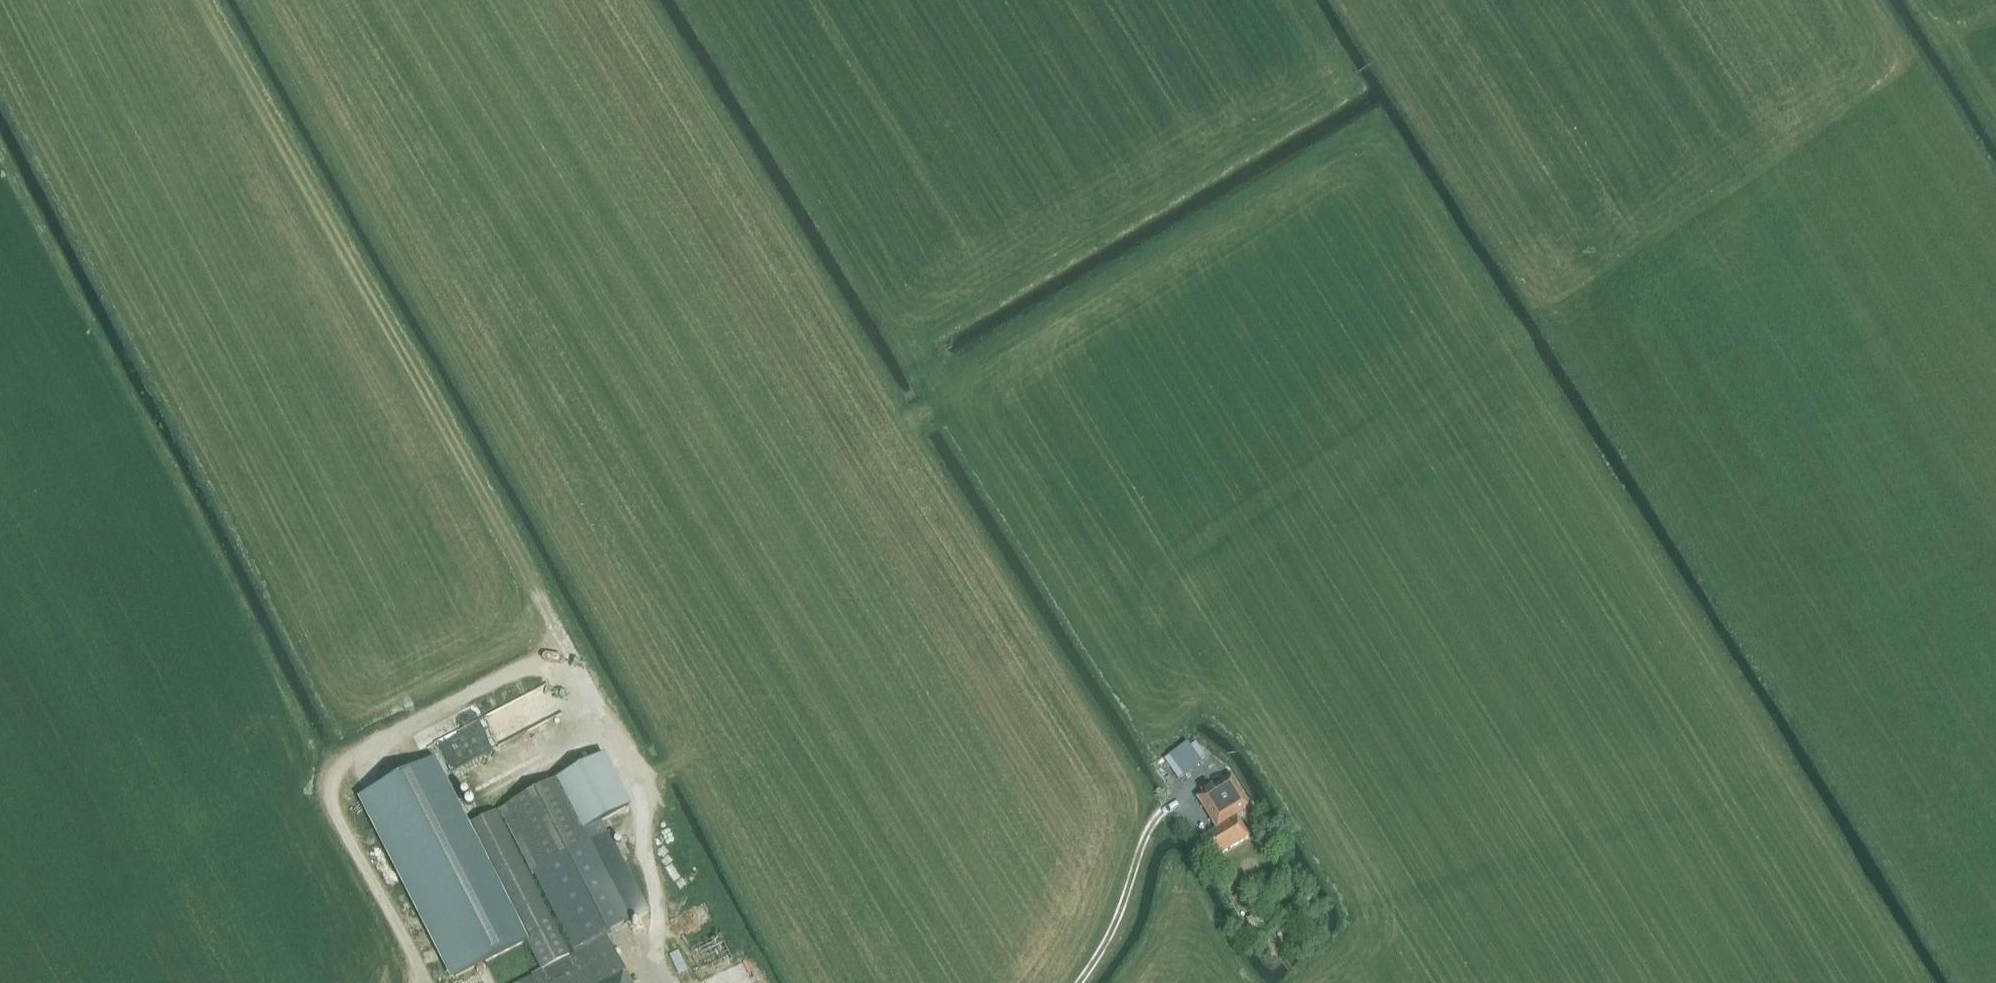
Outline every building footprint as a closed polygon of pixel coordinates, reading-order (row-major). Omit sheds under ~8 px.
[(608,938),(613,936),(611,932),(648,912),(601,822),(628,808),(601,757),(469,825),(527,941),(543,971),(521,982),(630,982),(608,938)] [(455,979),(527,941),(469,825),(435,760),(361,798),(455,979)] [(1249,837),(1237,818),(1251,810),(1230,775),(1212,786),(1202,792),(1197,795),(1218,829),(1201,840),(1213,860),(1249,837)] [(724,934),(694,947),(706,976),(736,963),(724,934)]
